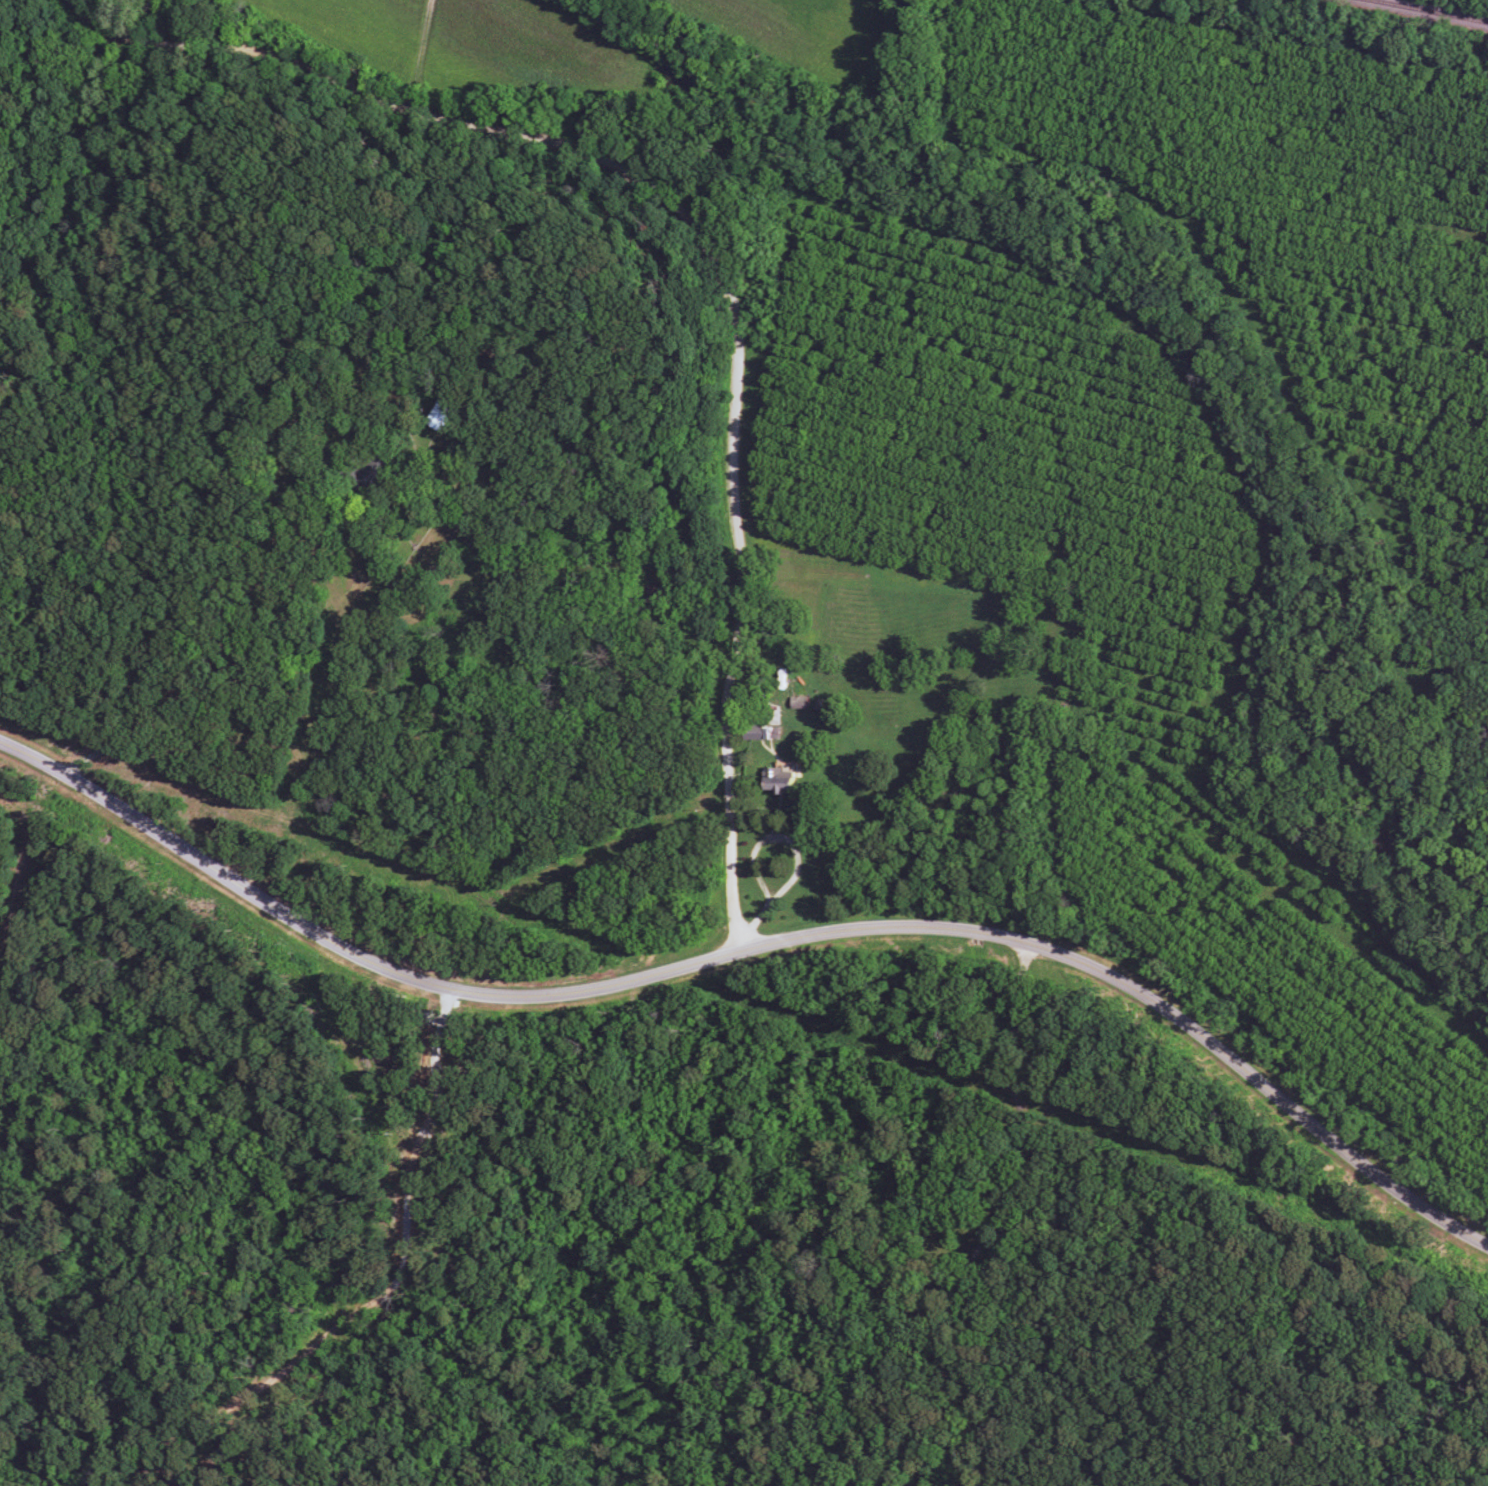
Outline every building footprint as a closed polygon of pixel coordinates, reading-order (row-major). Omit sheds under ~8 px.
[(762,736),(762,719),(742,718),(742,735),(762,736)] [(773,789),(782,790),(783,785),(791,785),(792,766),(764,765),(763,785),(773,786),(773,789)]
